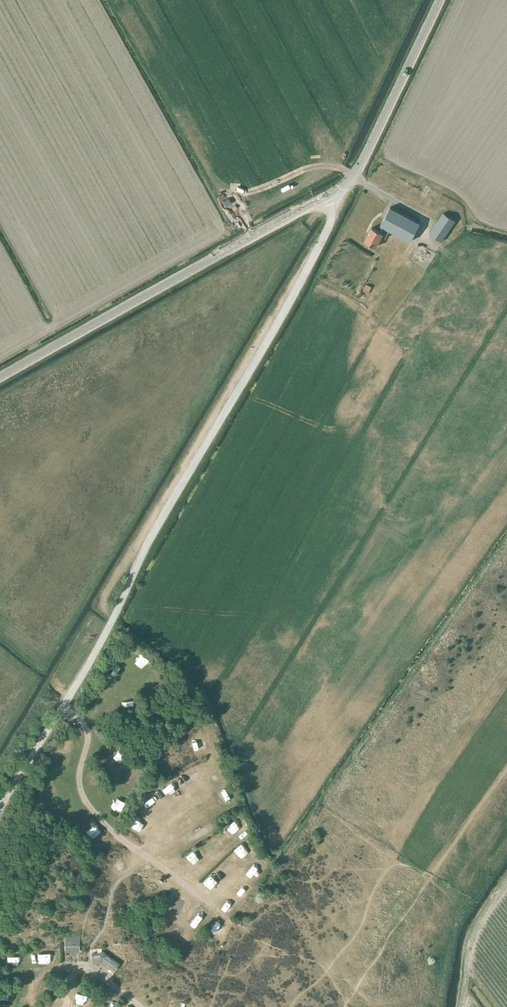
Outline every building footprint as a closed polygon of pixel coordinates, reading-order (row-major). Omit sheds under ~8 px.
[(382,226),(390,230),(411,241),(420,222),(390,206),(380,225),(382,226)] [(459,223),(443,212),(429,233),(441,241),(451,227),(455,229),(459,223)] [(385,238),(390,230),(382,226),(380,231),(372,227),(364,241),(376,247),(382,236),(385,238)] [(65,936),(65,951),(79,951),(79,937),(65,936)] [(93,963),(101,962),(113,971),(119,963),(103,951),(91,953),(93,963)]
